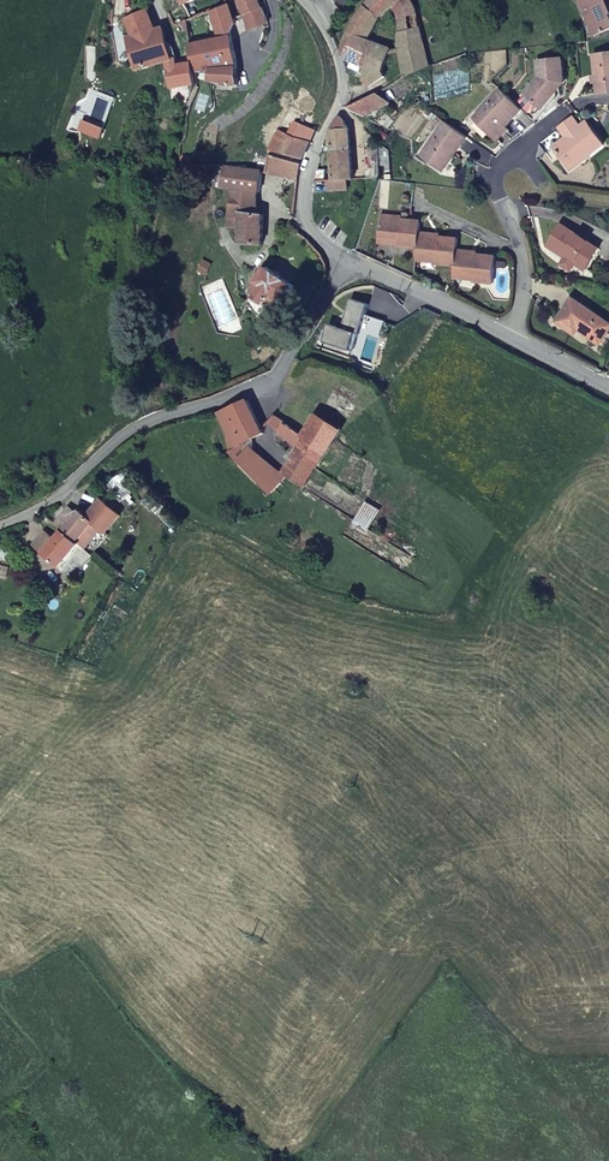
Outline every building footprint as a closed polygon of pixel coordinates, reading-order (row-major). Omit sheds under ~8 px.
[(229,3),(228,0),(164,0),(174,26),(215,9),(229,3)] [(244,14),(263,7),(260,0),(239,0),(244,14)] [(364,5),(354,18),(341,45),(341,54),(350,58),(369,67),(378,44),(366,39),(379,16),(394,4),(399,0),(368,0),(364,5)] [(411,0),(399,0),(394,4),(399,30),(403,30),(419,26),(415,6),(411,0)] [(594,34),(608,28),(608,12),(604,0),(579,0),(594,34)] [(229,3),(215,9),(221,26),(230,32),(235,22),(229,3)] [(268,21),(263,7),(244,14),(250,29),(268,21)] [(142,33),(156,29),(148,9),(126,18),(134,36),(137,35),(139,45),(130,48),(135,64),(141,67),(151,64),(142,33)] [(142,33),(151,64),(168,59),(177,56),(176,52),(166,26),(156,29),(142,33)] [(400,35),(401,51),(424,44),(419,26),(403,30),(403,34),(400,35)] [(239,83),(232,38),(231,37),(190,44),(193,61),(194,70),(210,69),(210,78),(222,82),(223,84),(239,83)] [(369,67),(363,80),(371,85),(384,76),(381,70),(389,48),(378,44),(369,67)] [(406,76),(430,65),(424,44),(401,51),(406,76)] [(599,93),(608,91),(608,53),(595,54),(599,93)] [(341,54),(344,69),(350,58),(341,54)] [(177,56),(168,59),(172,87),(196,83),(194,70),(193,61),(179,63),(177,56)] [(522,109),(532,119),(558,90),(556,80),(564,80),(564,58),(539,59),(540,76),(526,92),(531,98),(522,109)] [(522,109),(502,89),(475,116),(496,136),(522,109)] [(379,92),(347,106),(364,115),(391,101),(379,92)] [(331,127),(331,130),(348,128),(344,120),(342,117),(337,117),(331,127)] [(570,134),(566,137),(554,146),(569,165),(586,152),(589,155),(603,144),(590,126),(584,131),(581,126),(574,117),(563,124),(570,134)] [(443,169),(466,136),(444,120),(421,154),(443,169)] [(586,121),(581,126),(584,131),(590,126),(586,121)] [(270,149),(304,157),(315,130),(296,123),(290,135),(279,130),(270,149)] [(563,124),(559,127),(566,137),(570,134),(563,124)] [(331,130),(332,149),(350,148),(348,128),(331,130)] [(379,146),(366,147),(367,177),(380,178),(380,172),(391,172),(390,148),(379,142),(379,146)] [(350,148),(332,149),(334,178),(348,178),(353,178),(350,148)] [(586,152),(569,165),(571,168),(589,155),(586,152)] [(301,162),(268,154),(264,169),(298,178),(301,162)] [(225,164),(214,164),(212,176),(215,185),(220,186),(224,166),(225,164)] [(224,166),(220,186),(231,188),(255,191),(259,191),(261,170),(224,166)] [(348,178),(334,178),(327,179),(327,188),(348,188),(348,178)] [(231,188),(229,211),(254,213),(255,191),(231,188)] [(254,213),(229,211),(227,224),(241,226),(240,242),(262,244),(263,214),(254,213)] [(419,232),(420,220),(398,218),(398,215),(382,214),(380,238),(399,240),(399,244),(418,247),(419,232)] [(549,244),(587,268),(600,247),(562,222),(549,244)] [(437,259),(436,262),(436,264),(455,265),(457,248),(458,238),(436,236),(436,233),(419,232),(418,247),(417,257),(437,259)] [(474,276),(474,278),(474,279),(493,281),(495,255),(457,248),(455,265),(455,274),(474,276)] [(295,286),(267,268),(257,282),(254,288),(259,292),(256,298),(283,315),(290,304),(285,301),(295,286)] [(602,341),(608,330),(608,324),(571,298),(555,322),(574,335),(578,330),(587,336),(589,333),(602,341)] [(599,345),(602,341),(589,333),(587,336),(599,345)] [(226,429),(229,452),(243,444),(241,441),(262,432),(246,399),(227,407),(235,425),(226,429)] [(299,425),(309,409),(300,403),(286,425),(302,436),(306,429),(299,425)] [(217,412),(226,429),(235,425),(227,407),(217,412)] [(303,485),(316,466),(340,429),(309,409),(299,425),(306,429),(302,436),(286,425),(273,414),(267,420),(287,438),(292,443),(287,451),(293,455),(282,472),(303,485)] [(281,446),(287,451),(292,443),(287,438),(281,446)] [(243,444),(229,452),(270,492),(284,478),(243,444)] [(332,477),(316,466),(303,485),(320,495),(332,477)] [(68,507),(55,523),(63,530),(79,543),(85,548),(95,535),(92,532),(97,525),(101,529),(105,532),(120,515),(101,499),(87,517),(79,510),(77,514),(68,507)] [(365,501),(353,519),(363,526),(375,507),(365,501)] [(92,532),(95,535),(85,548),(89,551),(105,532),(101,529),(97,525),(92,532)] [(79,543),(63,530),(56,538),(45,530),(34,543),(54,560),(60,565),(79,543)] [(85,548),(79,543),(60,565),(74,577),(94,555),(89,551),(85,548)] [(60,565),(54,560),(53,563),(72,580),(74,577),(60,565)]
